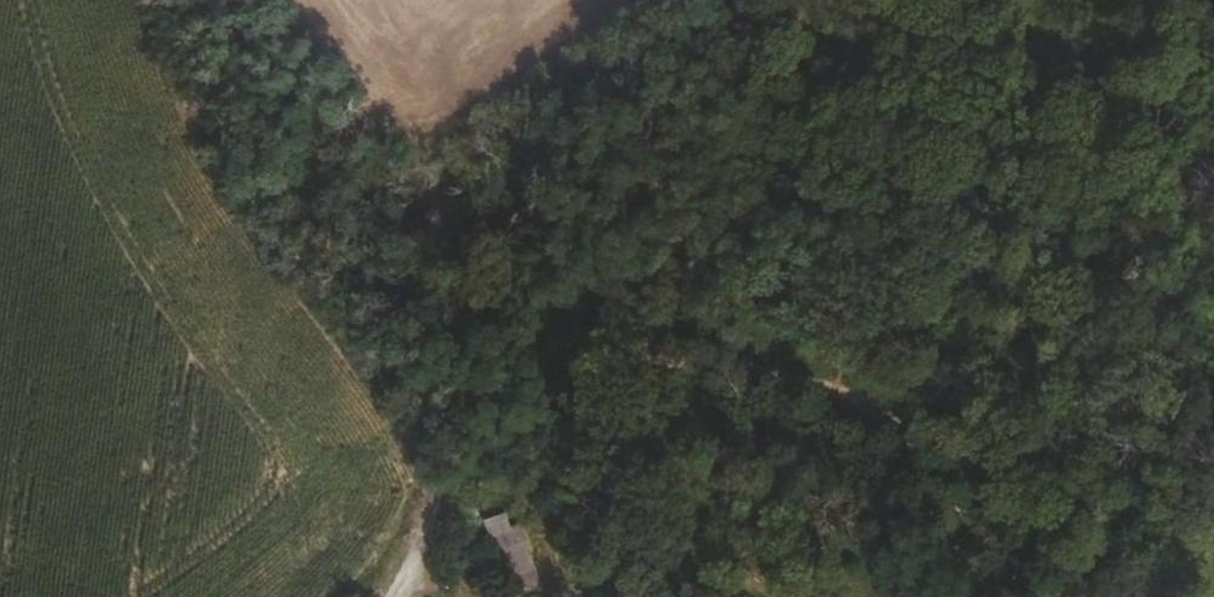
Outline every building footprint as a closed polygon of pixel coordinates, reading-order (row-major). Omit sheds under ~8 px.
[(1101,596),(1125,596),(1117,585),(1101,596)]
